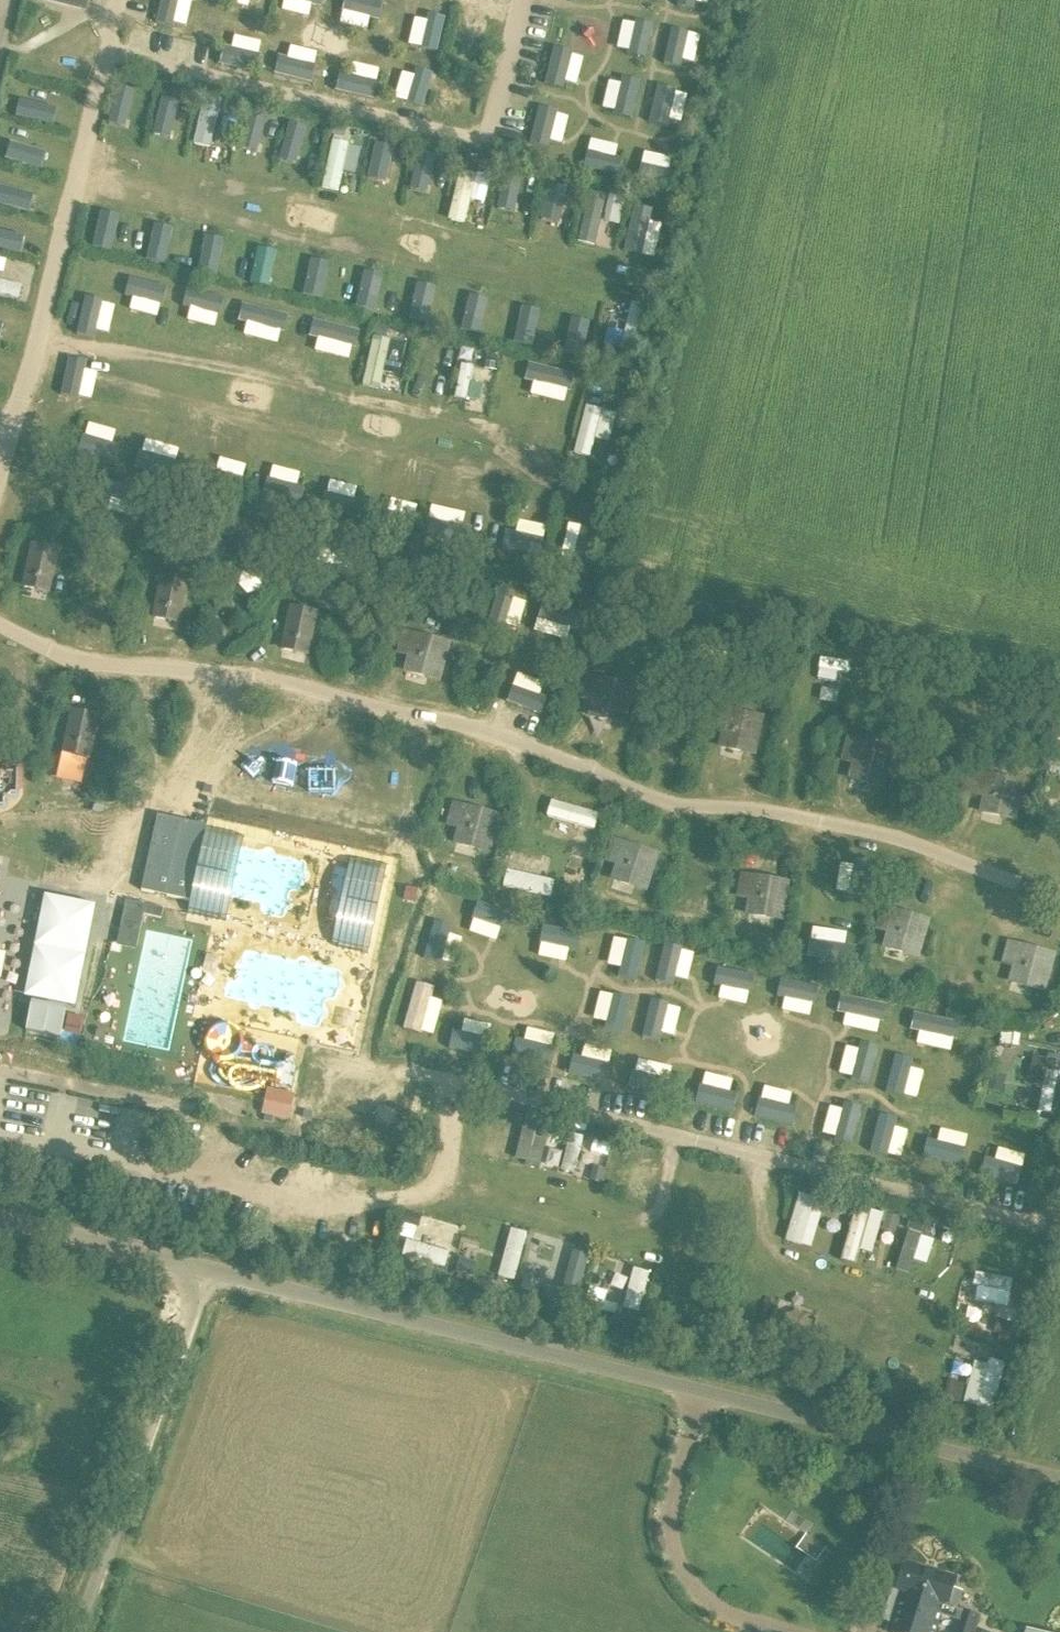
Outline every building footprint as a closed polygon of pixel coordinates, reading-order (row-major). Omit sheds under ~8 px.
[(90,0),(40,0),(40,1),(86,13),(90,0)] [(677,8),(694,12),(697,0),(679,0),(677,8)] [(654,25),(637,21),(628,57),(645,61),(654,25)] [(678,69),(687,32),(672,28),(663,65),(678,69)] [(562,91),(572,51),(555,47),(546,87),(562,91)] [(631,118),(641,80),(625,76),(616,115),(631,118)] [(111,123),(128,127),(137,90),(120,86),(111,123)] [(667,128),(676,89),(661,86),(652,124),(667,128)] [(153,135),(171,139),(180,101),(162,97),(153,135)] [(19,98),(15,115),(53,124),(57,107),(19,98)] [(194,141),(210,145),(221,102),(204,98),(194,141)] [(557,111),(539,107),(530,143),(548,148),(557,111)] [(298,112),(296,121),(314,127),(317,117),(298,112)] [(237,164),(252,167),(263,120),(248,116),(237,164)] [(281,161),(296,165),(305,126),(290,123),(281,161)] [(369,178),(383,182),(392,143),(379,140),(369,178)] [(324,185),(338,188),(348,144),(334,141),(324,185)] [(10,144),(6,161),(50,172),(54,155),(10,144)] [(589,150),(585,166),(620,174),(624,158),(589,150)] [(412,189),(429,193),(438,155),(421,151),(412,189)] [(677,171),(641,163),(637,178),(674,187),(677,171)] [(466,222),(478,174),(462,170),(450,218),(466,222)] [(512,228),(523,183),(508,180),(497,224),(512,228)] [(29,211),(33,194),(0,186),(0,204),(29,211)] [(560,244),(572,193),(554,189),(542,239),(560,244)] [(606,197),(592,193),(580,242),(594,246),(606,197)] [(654,209),(636,205),(623,258),(641,263),(654,209)] [(117,215),(100,211),(92,245),(108,249),(117,215)] [(154,222),(145,258),(161,262),(170,226),(154,222)] [(21,254),(25,236),(0,230),(0,249),(21,254)] [(205,234),(196,271),(214,275),(223,238),(205,234)] [(260,248),(252,282),(267,286),(276,252),(260,248)] [(312,258),(303,294),(320,298),(329,262),(312,258)] [(106,269),(88,265),(78,308),(95,312),(106,269)] [(366,271),(358,307),(375,311),(384,275),(366,271)] [(126,290),(169,301),(173,284),(130,274),(126,290)] [(20,299),(24,285),(0,279),(0,294),(20,299)] [(419,283),(410,319),(427,323),(436,287),(419,283)] [(184,304),(229,315),(233,300),(187,289),(184,304)] [(470,295),(461,330),(478,334),(487,299),(470,295)] [(245,320),(290,331),(294,314),(249,303),(245,320)] [(633,305),(617,369),(635,373),(650,309),(633,305)] [(523,307),(514,341),(533,346),(541,312),(523,307)] [(573,317),(564,355),(582,359),(591,322),(573,317)] [(610,317),(603,345),(619,349),(626,321),(610,317)] [(310,337),(357,348),(361,331),(315,319),(310,337)] [(377,325),(374,336),(386,339),(389,328),(377,325)] [(411,390),(428,394),(440,343),(423,339),(411,390)] [(390,341),(383,372),(398,376),(406,345),(390,341)] [(454,398),(467,401),(476,365),(463,362),(454,398)] [(575,375),(527,364),(523,380),(571,391),(575,375)] [(601,409),(586,405),(574,455),(589,459),(601,409)] [(127,448),(84,437),(80,453),(123,463),(127,448)] [(230,486),(245,489),(254,452),(239,449),(230,486)] [(190,462),(144,451),(140,468),(186,479),(190,462)] [(152,492),(100,479),(96,496),(148,509),(152,492)] [(268,479),(263,499),(300,508),(305,488),(268,479)] [(398,525),(413,529),(423,488),(408,485),(398,525)] [(328,494),(323,514),(361,523),(366,503),(328,494)] [(282,549),(287,526),(230,513),(225,535),(282,549)] [(527,552),(542,556),(551,518),(536,514),(527,552)] [(427,517),(423,535),(470,546),(474,528),(427,517)] [(597,532),(579,527),(569,567),(587,571),(597,532)] [(316,543),(311,563),(353,573),(358,553),(316,543)] [(517,589),(496,584),(486,622),(508,628),(517,589)] [(171,619),(184,598),(175,593),(163,614),(171,619)] [(544,603),(539,622),(586,633),(591,614),(544,603)] [(298,607),(294,650),(308,651),(312,608),(298,607)] [(870,671),(820,659),(817,674),(867,686),(870,671)] [(522,698),(559,707),(562,693),(526,684),(522,698)] [(85,758),(96,760),(104,715),(81,711),(76,745),(86,747),(85,758)] [(861,787),(878,784),(875,765),(858,767),(861,787)] [(15,769),(0,769),(0,798),(15,798),(15,769)] [(599,812),(552,802),(548,821),(595,831),(599,812)] [(461,808),(460,849),(506,850),(507,810),(461,808)] [(157,814),(141,889),(190,900),(187,913),(218,920),(218,918),(248,925),(248,924),(278,930),(278,932),(307,938),(307,940),(338,946),(337,947),(368,954),(386,865),(357,858),(357,860),(327,852),(326,854),(296,847),(296,849),(266,843),(266,840),(236,835),(236,833),(205,827),(206,825),(157,814)] [(24,845),(31,829),(21,824),(13,840),(24,845)] [(656,894),(669,854),(623,839),(610,879),(656,894)] [(591,897),(601,858),(579,852),(568,891),(591,897)] [(508,869),(504,887),(553,898),(557,879),(508,869)] [(863,924),(875,875),(857,871),(845,920),(863,924)] [(417,889),(406,887),(404,900),(415,902),(417,889)] [(162,918),(164,909),(127,900),(117,946),(137,950),(145,915),(162,918)] [(448,906),(439,942),(455,945),(464,910),(448,906)] [(915,936),(891,933),(889,951),(933,955),(937,918),(917,916),(915,936)] [(532,926),(494,917),(490,932),(528,941),(532,926)] [(583,952),(587,936),(550,927),(546,943),(583,952)] [(1018,944),(1018,986),(1048,986),(1048,944),(1018,944)] [(13,1026),(13,947),(0,947),(0,1026),(13,1026)] [(612,985),(627,989),(636,951),(622,947),(612,985)] [(451,960),(435,956),(425,996),(441,1000),(451,960)] [(660,956),(650,997),(666,1001),(676,959),(660,956)] [(497,974),(514,975),(515,963),(497,962),(497,974)] [(756,978),(717,968),(713,984),(753,993),(756,978)] [(819,991),(780,981),(776,999),(815,1009),(819,991)] [(293,983),(288,1012),(324,1018),(329,989),(293,983)] [(346,1030),(359,1033),(370,989),(357,986),(346,1030)] [(612,1042),(622,1001),(608,997),(598,1038),(612,1042)] [(886,1008),(841,997),(838,1010),(882,1020),(886,1008)] [(662,1012),(647,1008),(638,1045),(653,1048),(662,1012)] [(960,1024),(915,1013),(911,1030),(956,1041),(960,1024)] [(430,1024),(426,1043),(464,1052),(469,1034),(430,1024)] [(488,1035),(484,1052),(522,1061),(526,1044),(488,1035)] [(867,1083),(876,1045),(862,1042),(853,1080),(867,1083)] [(540,1047),(536,1063),(573,1072),(577,1056),(540,1047)] [(894,1049),(886,1085),(901,1089),(909,1053),(894,1049)] [(632,1087),(673,1097),(676,1083),(635,1074),(632,1087)] [(698,1103),(733,1111),(737,1097),(701,1088),(698,1103)] [(266,1093),(261,1117),(289,1123),(294,1099),(266,1093)] [(409,1125),(414,1095),(404,1093),(399,1124),(409,1125)] [(756,1115),(793,1124),(797,1108),(760,1099),(756,1115)] [(836,1140),(852,1143),(860,1108),(845,1104),(836,1140)] [(880,1111),(871,1145),(887,1149),(895,1114),(880,1111)] [(527,1119),(517,1160),(535,1165),(545,1124),(527,1119)] [(575,1130),(565,1171),(580,1175),(590,1134),(575,1130)] [(927,1145),(924,1159),(966,1169),(969,1155),(927,1145)] [(980,1155),(977,1170),(1019,1180),(1023,1165),(980,1155)] [(799,1189),(786,1243),(807,1248),(820,1194),(799,1189)] [(860,1202),(847,1256),(867,1260),(880,1207),(860,1202)] [(911,1215),(899,1267),(917,1271),(929,1219),(911,1215)] [(494,1278),(511,1282),(523,1235),(506,1230),(494,1278)] [(406,1238),(401,1257),(445,1268),(450,1249),(406,1238)] [(555,1298),(576,1303),(588,1254),(567,1248),(555,1298)] [(531,1290),(554,1296),(564,1260),(540,1254),(531,1290)] [(617,1314),(637,1319),(649,1269),(629,1264),(617,1314)] [(1016,1290),(972,1280),(969,1294),(1012,1304),(1016,1290)] [(753,1302),(748,1323),(759,1326),(765,1305),(753,1302)] [(969,1405),(993,1411),(1005,1362),(981,1357),(969,1405)] [(964,1611),(964,1610),(958,1608),(963,1591),(955,1588),(958,1578),(904,1561),(895,1591),(897,1592),(885,1631),(937,1631),(942,1615),(957,1620),(954,1631),(975,1631),(981,1615),(964,1611)]
